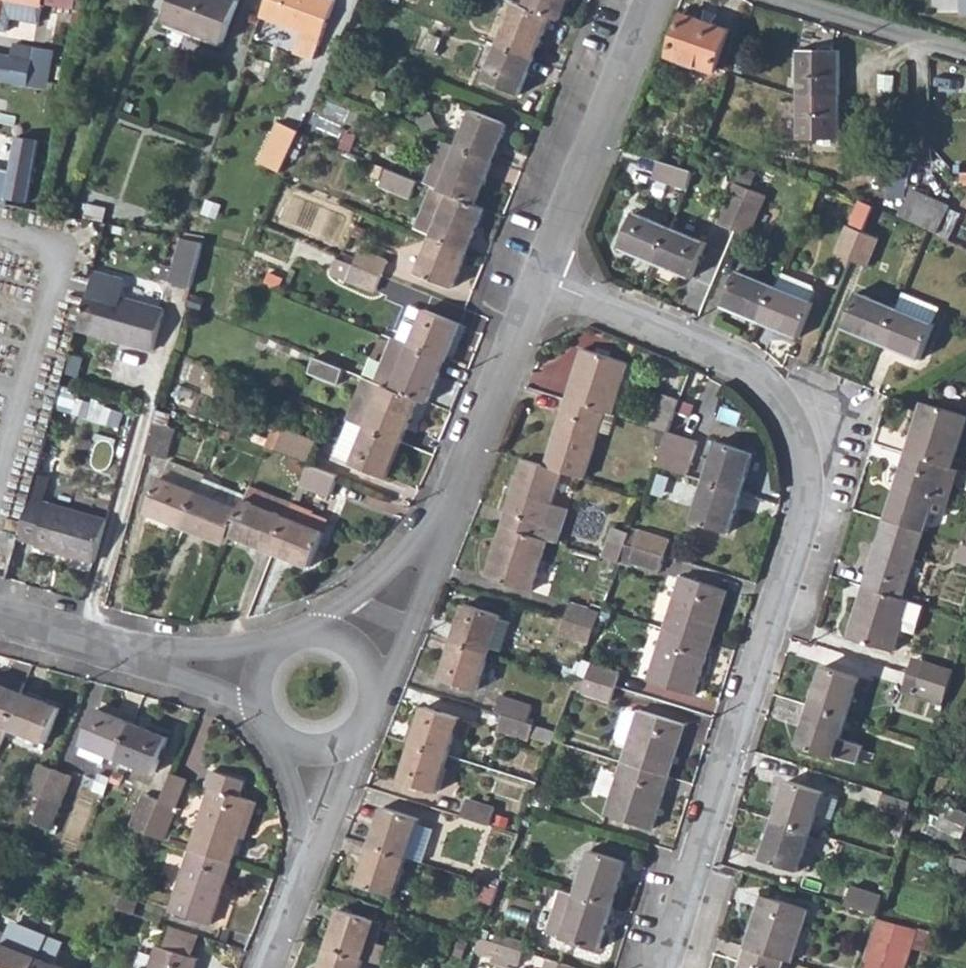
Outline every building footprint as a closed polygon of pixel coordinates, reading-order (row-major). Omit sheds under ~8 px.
[(7,32),(11,8),(3,6),(4,1),(41,9),(42,4),(74,10),(75,2),(75,0),(0,0),(0,31),(7,32)] [(162,21),(223,42),(237,0),(169,0),(162,21)] [(258,18),(299,32),(292,53),(312,60),(333,0),(264,0),(258,18)] [(526,9),(551,19),(560,23),(570,0),(529,0),(526,9)] [(516,5),(499,46),(534,61),(551,19),(526,9),(516,5)] [(685,13),(670,57),(715,73),(730,29),(685,13)] [(12,27),(38,31),(40,20),(14,16),(12,27)] [(28,85),(28,87),(45,90),(51,51),(13,45),(11,58),(0,56),(0,80),(28,85)] [(534,61),(499,46),(484,83),(518,97),(534,61)] [(798,51),(798,96),(839,96),(839,51),(798,51)] [(839,96),(798,96),(799,140),(840,139),(839,96)] [(473,111),(458,148),(493,163),(508,125),(473,111)] [(281,176),(299,134),(279,125),(261,167),(281,176)] [(8,198),(28,203),(40,141),(18,137),(12,170),(0,168),(0,202),(7,203),(8,198)] [(441,142),(433,164),(450,170),(458,148),(441,142)] [(433,164),(424,186),(435,190),(450,196),(476,207),(493,163),(458,148),(450,170),(433,164)] [(661,160),(655,178),(689,189),(696,171),(661,160)] [(417,183),(388,171),(384,184),(412,195),(417,183)] [(723,226),(738,231),(754,191),(739,185),(723,226)] [(435,190),(426,212),(441,218),(450,196),(435,190)] [(754,191),(738,231),(753,237),(768,197),(754,191)] [(916,191),(903,218),(927,231),(940,236),(953,209),(916,191)] [(426,212),(418,232),(434,239),(469,253),(485,211),(476,207),(450,196),(441,218),(426,212)] [(861,198),(853,221),(868,226),(875,203),(861,198)] [(625,251),(658,263),(672,230),(639,217),(625,251)] [(838,256),(853,262),(864,233),(850,227),(838,256)] [(672,230),(658,263),(698,280),(711,246),(672,230)] [(864,233),(853,262),(869,268),(879,240),(864,233)] [(469,253),(434,239),(420,275),(454,289),(469,253)] [(188,240),(176,284),(197,289),(211,245),(188,240)] [(359,251),(354,265),(383,277),(388,262),(359,251)] [(383,277),(354,265),(349,281),(377,293),(383,277)] [(778,285),(819,296),(822,283),(782,272),(778,285)] [(89,291),(78,331),(156,353),(168,313),(125,301),(128,287),(125,281),(94,273),(89,291)] [(725,307),(764,323),(778,288),(739,273),(725,307)] [(778,288),(764,323),(803,338),(816,304),(778,288)] [(845,329),(882,344),(896,309),(859,294),(845,329)] [(902,294),(896,309),(934,324),(940,309),(902,294)] [(411,307),(399,341),(412,347),(425,312),(411,307)] [(896,309),(882,344),(922,360),(936,324),(934,324),(896,309)] [(425,312),(412,347),(447,361),(463,325),(426,311),(425,312)] [(396,341),(388,362),(404,368),(412,347),(399,341),(396,341)] [(388,362),(379,383),(385,385),(420,399),(431,404),(447,361),(412,347),(404,368),(388,362)] [(583,349),(567,401),(608,413),(614,415),(631,363),(583,349)] [(310,370),(339,382),(346,366),(317,354),(310,370)] [(375,409),(367,429),(402,442),(420,399),(385,385),(379,383),(366,378),(357,401),(375,409)] [(72,387),(65,406),(118,425),(125,406),(72,387)] [(678,408),(685,411),(689,400),(666,392),(655,423),(671,429),(678,408)] [(375,409),(357,401),(349,421),(367,429),(375,409)] [(567,401),(547,465),(564,470),(587,477),(608,413),(567,401)] [(909,455),(947,467),(955,469),(965,435),(965,417),(925,404),(909,455)] [(157,424),(149,454),(169,461),(180,430),(157,424)] [(402,442),(367,429),(353,466),(387,481),(402,442)] [(669,432),(657,463),(686,472),(698,439),(670,429),(669,432)] [(726,440),(712,480),(748,491),(762,450),(726,440)] [(294,442),(287,456),(314,467),(319,453),(294,442)] [(909,455),(888,523),(926,534),(932,514),(945,518),(955,487),(944,480),(947,467),(909,455)] [(525,458),(505,525),(543,537),(547,527),(564,532),(570,510),(554,503),(564,470),(547,465),(525,458)] [(314,467),(306,487),(338,499),(346,480),(314,467)] [(947,467),(944,480),(955,487),(960,471),(955,469),(947,467)] [(152,514),(189,530),(203,495),(165,480),(152,514)] [(748,491),(712,480),(699,518),(735,531),(748,491)] [(203,495),(189,530),(231,547),(235,536),(250,498),(209,481),(203,495)] [(250,498),(235,536),(279,555),(294,519),(267,508),(272,494),(255,487),(250,498)] [(272,494),(267,508),(294,519),(299,507),(299,504),(272,494)] [(31,498),(20,538),(37,543),(36,545),(96,562),(109,520),(31,498)] [(294,519),(279,555),(315,570),(329,536),(312,528),(316,517),(316,515),(299,507),(294,519)] [(316,517),(312,528),(329,536),(333,524),(316,517)] [(888,523),(867,588),(906,600),(926,534),(888,523)] [(543,537),(505,525),(490,576),(535,590),(550,539),(543,537)] [(631,532),(628,542),(669,555),(674,539),(634,526),(631,532)] [(547,527),(543,537),(550,539),(561,543),(564,532),(547,527)] [(616,527),(605,557),(620,562),(621,561),(628,542),(631,532),(616,527)] [(628,542),(621,561),(637,567),(639,562),(664,570),(669,555),(628,542)] [(688,577),(672,630),(718,645),(734,591),(688,577)] [(906,600),(867,588),(851,639),(897,654),(904,632),(918,636),(928,607),(913,603),(906,600)] [(468,602),(456,638),(492,650),(504,613),(468,602)] [(569,603),(564,618),(595,628),(601,613),(569,603)] [(564,618),(559,633),(590,644),(595,628),(564,618)] [(718,645),(672,630),(656,682),(702,697),(718,645)] [(492,650),(456,638),(444,674),(480,687),(492,650)] [(594,661),(589,675),(620,685),(624,671),(594,661)] [(919,662),(914,678),(923,681),(929,665),(919,662)] [(929,665),(923,681),(950,689),(955,673),(929,665)] [(826,668),(815,706),(850,718),(862,679),(826,668)] [(5,727),(18,692),(22,682),(5,675),(4,679),(1,685),(0,685),(0,737),(5,727)] [(620,685),(589,675),(585,690),(615,699),(620,685)] [(914,678),(909,695),(918,698),(923,681),(914,678)] [(923,681),(918,698),(945,706),(950,689),(923,681)] [(18,692),(5,727),(42,742),(57,708),(18,692)] [(508,699),(503,713),(510,716),(530,722),(534,707),(508,699)] [(427,706),(415,743),(452,755),(464,718),(427,706)] [(850,718),(815,706),(802,747),(837,758),(850,718)] [(632,744),(626,761),(672,776),(689,725),(643,710),(642,712),(633,709),(626,714),(619,735),(622,741),(632,744)] [(106,754),(116,758),(129,724),(94,710),(80,744),(81,746),(78,755),(101,766),(106,754)] [(530,722),(510,716),(505,733),(536,744),(538,739),(542,726),(530,722)] [(129,724),(116,758),(152,772),(166,739),(129,724)] [(542,726),(538,739),(553,744),(555,739),(558,731),(542,726)] [(452,755),(415,743),(404,780),(440,792),(452,755)] [(25,791),(39,797),(51,767),(37,761),(25,791)] [(672,776),(626,761),(610,813),(655,828),(672,776)] [(39,797),(30,819),(47,826),(67,774),(51,767),(39,797)] [(209,787),(192,846),(233,859),(240,834),(250,797),(239,793),(242,779),(210,770),(206,785),(209,787)] [(791,781),(779,821),(815,832),(827,792),(791,781)] [(885,791),(882,806),(910,815),(915,800),(885,791)] [(127,826),(143,832),(156,800),(140,795),(127,826)] [(250,797),(240,834),(247,837),(258,799),(250,797)] [(156,800),(143,832),(161,837),(173,807),(156,800)] [(469,800),(463,817),(493,827),(498,810),(469,800)] [(386,806),(374,844),(411,856),(423,818),(386,806)] [(815,832),(779,821),(766,862),(802,873),(815,832)] [(411,856),(374,844),(362,881),(399,893),(411,856)] [(233,859),(192,846),(174,910),(215,921),(233,859)] [(593,850),(578,894),(614,906),(629,861),(593,850)] [(855,886),(849,905),(879,914),(885,895),(855,886)] [(562,889),(556,908),(572,914),(578,894),(562,889)] [(572,914),(556,908),(548,932),(600,949),(614,906),(578,894),(572,914)] [(765,895),(748,946),(786,959),(794,961),(810,910),(765,895)] [(344,909),(330,948),(366,960),(379,921),(344,909)] [(863,967),(906,967),(919,927),(879,917),(863,967)] [(171,927),(164,948),(192,956),(198,935),(171,927)] [(475,953),(493,959),(492,964),(502,967),(507,967),(509,965),(518,967),(523,952),(480,938),(475,953)] [(35,957),(0,943),(0,967),(30,967),(35,957)] [(151,967),(195,967),(198,958),(192,956),(164,948),(158,946),(151,967)] [(741,967),(782,967),(786,959),(748,946),(741,967)] [(330,948),(324,967),(364,967),(366,960),(330,948)] [(30,967),(62,967),(35,957),(30,967)] [(579,963),(546,957),(544,967),(578,967),(579,963)]
